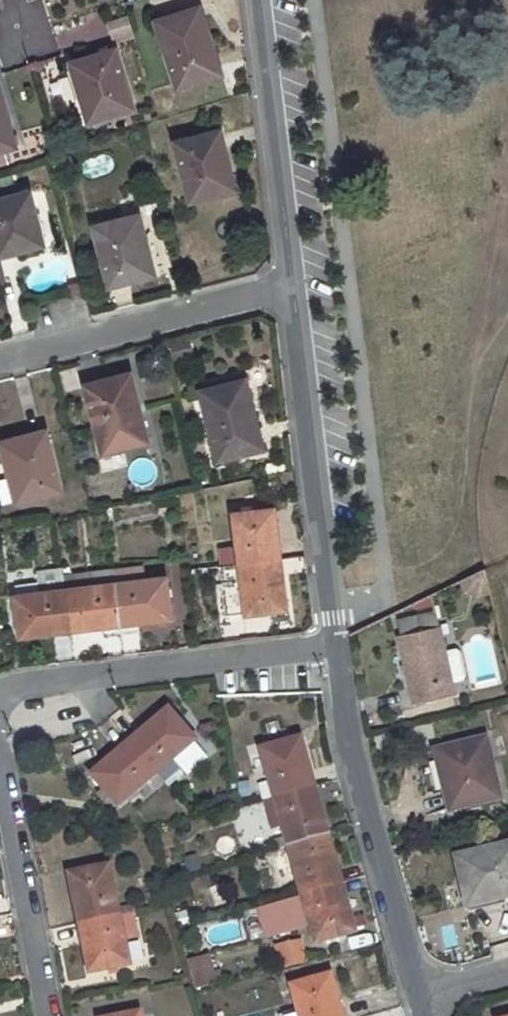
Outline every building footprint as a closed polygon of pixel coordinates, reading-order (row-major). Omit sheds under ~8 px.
[(199,6),(193,8),(197,19),(203,17),(199,6)] [(218,75),(207,41),(210,39),(203,17),(197,19),(193,8),(156,20),(177,89),(218,75)] [(112,43),(133,36),(126,14),(105,21),(112,43)] [(69,20),(71,41),(103,38),(102,17),(69,20)] [(114,50),(73,63),(86,100),(82,101),(86,113),(92,111),(95,119),(133,106),(114,50)] [(7,139),(13,137),(9,126),(7,127),(0,104),(0,151),(10,148),(7,139)] [(123,110),(98,119),(99,124),(124,114),(123,110)] [(92,111),(86,113),(89,122),(95,119),(92,111)] [(219,132),(177,144),(192,203),(237,190),(232,169),(229,170),(219,132)] [(13,137),(7,139),(10,148),(17,146),(13,137)] [(30,191),(24,193),(27,202),(33,200),(30,191)] [(33,212),(35,212),(33,200),(27,202),(24,193),(0,200),(0,255),(41,243),(33,212)] [(140,215),(94,227),(110,287),(152,275),(142,237),(145,236),(140,215)] [(70,285),(73,295),(86,292),(84,281),(70,285)] [(127,374),(85,384),(102,453),(142,443),(140,433),(145,431),(140,408),(135,409),(127,374)] [(261,449),(251,414),(254,413),(246,381),(202,393),(219,460),(261,449)] [(145,431),(140,433),(142,443),(148,441),(145,431)] [(0,444),(6,464),(9,464),(19,502),(61,491),(45,432),(0,444)] [(276,560),(274,541),(277,541),(274,510),(233,514),(237,544),(220,546),(222,567),(276,560)] [(276,560),(222,567),(219,567),(225,618),(286,610),(282,579),(279,580),(276,560)] [(101,627),(100,623),(119,622),(114,583),(112,569),(89,572),(91,587),(64,590),(68,623),(78,622),(79,629),(101,627)] [(481,569),(458,579),(467,599),(490,589),(481,569)] [(163,578),(114,583),(119,622),(138,619),(138,622),(168,619),(163,578)] [(51,632),(51,629),(69,627),(68,623),(64,590),(15,595),(20,636),(51,632)] [(436,612),(405,618),(408,634),(439,626),(436,612)] [(78,622),(68,623),(69,627),(69,630),(79,629),(78,622)] [(408,634),(400,635),(416,703),(455,695),(439,626),(408,634)] [(168,709),(145,730),(146,732),(132,744),(164,781),(178,768),(172,761),(195,740),(168,709)] [(143,729),(129,741),(132,744),(146,732),(145,730),(143,729)] [(502,735),(495,736),(499,754),(507,753),(502,735)] [(485,738),(437,750),(451,808),(500,797),(485,738)] [(302,739),(295,740),(298,749),(304,747),(302,739)] [(312,787),(307,769),(309,768),(304,747),(298,749),(295,740),(262,750),(272,784),(262,787),(266,801),(275,798),(312,787)] [(129,741),(115,753),(117,754),(118,756),(132,744),(129,741)] [(117,754),(92,775),(119,806),(141,788),(147,795),(164,781),(132,744),(118,756),(117,754)] [(309,768),(307,769),(312,787),(317,786),(311,768),(309,768)] [(317,786),(312,787),(318,808),(321,807),(323,807),(317,786)] [(312,787),(275,798),(287,838),(277,841),(279,849),(289,846),(322,836),(320,827),(326,826),(321,807),(318,808),(312,787)] [(328,835),(322,836),(325,846),(331,845),(328,835)] [(322,836),(289,846),(302,894),(339,884),(334,867),(337,866),(331,845),(325,846),(322,836)] [(456,857),(467,902),(504,893),(504,897),(507,896),(507,844),(456,857)] [(337,866),(334,867),(339,884),(344,882),(339,866),(337,866)] [(110,867),(70,874),(77,905),(78,905),(82,923),(133,913),(136,912),(134,903),(117,906),(110,867)] [(344,882),(339,884),(344,902),(347,901),(349,900),(344,882)] [(302,894),(288,898),(293,916),(308,912),(316,943),(356,930),(347,901),(344,902),(339,884),(302,894)] [(504,893),(467,902),(468,908),(505,900),(504,897),(504,893)] [(77,905),(74,906),(78,925),(82,923),(78,905),(77,905)] [(86,942),(84,943),(90,974),(129,966),(124,940),(139,936),(133,913),(82,923),(86,942)] [(82,923),(78,925),(81,943),(84,943),(86,942),(82,923)] [(283,961),(308,954),(303,934),(278,940),(283,961)] [(211,953),(186,960),(193,986),(218,980),(211,953)] [(332,975),(293,986),(299,1010),(287,1013),(288,1015),(341,1015),(338,1006),(340,1006),(332,975)]
